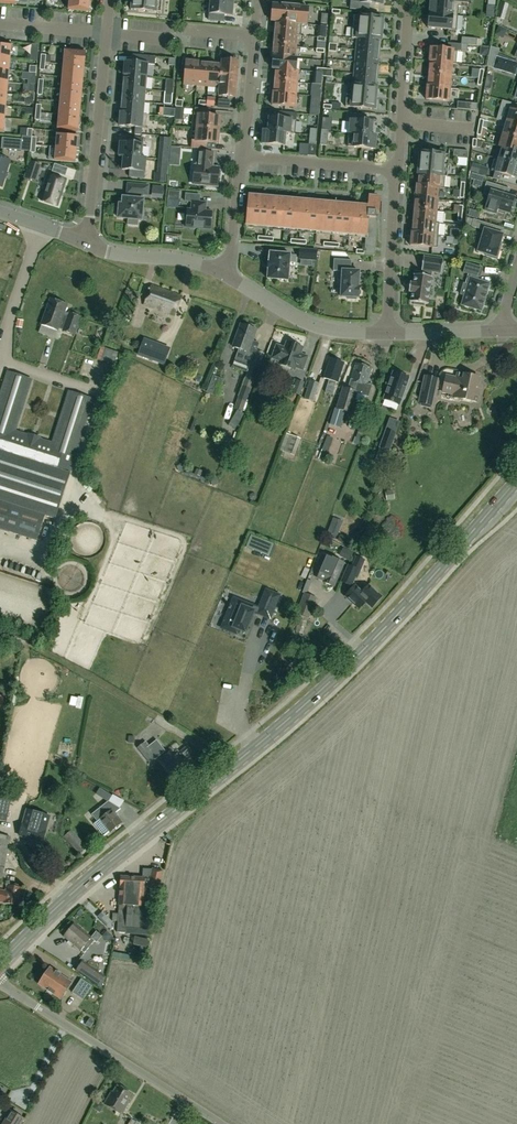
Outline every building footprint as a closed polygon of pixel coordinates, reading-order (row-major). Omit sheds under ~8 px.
[(89,0),(70,0),(69,8),(88,10),(89,0)] [(130,10),(160,12),(161,0),(131,0),(130,10)] [(350,9),(365,10),(366,4),(382,5),(383,0),(351,0),(350,9)] [(429,14),(457,16),(458,7),(462,7),(462,3),(468,4),(468,0),(447,0),(447,1),(436,0),(430,0),(429,14)] [(210,1),(208,20),(223,22),(224,15),(232,16),(233,2),(229,2),(210,1)] [(298,23),(306,24),(307,21),(307,20),(307,16),(308,16),(308,15),(307,15),(308,8),(273,4),(272,12),(272,17),(271,17),(271,18),(271,21),(275,22),(275,21),(298,23)] [(457,16),(429,14),(429,16),(427,16),(426,25),(428,25),(428,28),(456,31),(457,16)] [(382,31),(383,31),(383,28),(384,18),(354,16),(352,36),(358,36),(357,38),(380,40),(380,41),(381,41),(382,31)] [(275,21),(275,22),(274,33),(301,36),(302,24),(298,23),(275,21)] [(301,36),(274,33),(273,40),(272,41),(273,41),(273,45),(296,47),(297,36),(301,36)] [(357,38),(356,50),(379,52),(379,50),(380,51),(380,50),(379,50),(380,48),(380,47),(380,41),(380,40),(357,38)] [(10,46),(0,45),(0,58),(9,59),(10,46)] [(296,47),(273,45),(272,46),(272,47),(271,57),(273,57),(295,59),(295,58),(296,47)] [(499,49),(492,46),(490,53),(496,55),(499,49)] [(429,61),(456,64),(457,51),(430,48),(429,60),(429,61)] [(356,50),(355,62),(378,64),(379,56),(379,57),(379,56),(379,54),(380,54),(380,53),(379,53),(379,52),(356,50)] [(65,51),(64,64),(83,66),(85,53),(65,51)] [(123,75),(146,77),(147,66),(151,63),(151,57),(142,56),(142,64),(124,62),(123,75)] [(273,57),(272,69),(275,69),(295,71),(295,70),(296,58),(295,58),(295,59),(273,57)] [(496,57),(492,69),(515,76),(516,70),(516,63),(496,57)] [(9,59),(0,58),(0,70),(8,71),(9,59)] [(196,85),(198,62),(186,61),(184,84),(196,85)] [(220,88),(219,87),(219,96),(223,96),(222,97),(223,97),(223,96),(227,97),(228,97),(236,98),(239,62),(231,62),(231,61),(231,62),(226,61),(222,61),(222,64),(220,88)] [(456,64),(429,61),(428,69),(428,72),(428,74),(451,76),(452,64),(456,64)] [(205,63),(198,62),(196,85),(208,86),(210,63),(209,63),(208,63),(206,63),(205,62),(205,63)] [(355,62),(354,73),(377,75),(377,74),(378,74),(377,74),(377,71),(378,71),(378,64),(355,62)] [(211,63),(210,63),(208,86),(219,87),(220,88),(222,64),(215,64),(215,63),(214,63),(214,64),(212,64),(212,63),(211,63)] [(83,66),(64,64),(63,77),(82,79),(83,66)] [(275,69),(274,81),(297,83),(298,71),(295,70),(295,71),(275,69)] [(8,71),(0,70),(0,82),(7,83),(8,71)] [(377,75),(354,73),(353,85),(376,87),(377,80),(377,77),(377,75)] [(451,76),(428,74),(427,86),(450,88),(451,76)] [(146,77),(123,75),(122,88),(145,90),(146,77)] [(63,77),(61,90),(81,91),(82,79),(63,77)] [(297,83),(274,81),(273,93),(296,95),(297,83)] [(376,87),(353,85),(353,87),(347,86),(345,106),(375,109),(376,100),(377,100),(377,99),(376,99),(376,97),(377,97),(377,96),(376,96),(377,87),(376,87)] [(450,88),(427,86),(427,87),(426,87),(427,87),(426,99),(449,101),(450,88)] [(122,88),(121,100),(144,102),(145,90),(122,88)] [(61,90),(60,102),(80,104),(81,91),(61,90)] [(296,95),(273,93),(272,105),(295,107),(296,95)] [(144,102),(121,100),(120,113),(143,115),(143,114),(144,102)] [(80,104),(60,102),(59,115),(79,116),(80,104)] [(477,104),(457,102),(457,109),(476,111),(477,104)] [(506,122),(516,125),(516,112),(516,108),(516,105),(511,103),(506,122)] [(196,128),(219,130),(219,126),(220,126),(219,125),(220,117),(209,116),(210,110),(194,108),(194,115),(193,115),(192,128),(196,129),(196,128)] [(393,108),(377,109),(377,117),(393,116),(393,108)] [(268,118),(267,131),(286,133),(294,134),(296,114),(277,112),(276,119),(268,118)] [(143,115),(120,113),(119,126),(135,127),(135,134),(141,134),(142,128),(146,128),(147,115),(143,114),(143,115)] [(372,135),(373,122),(365,122),(366,115),(351,113),(349,133),(372,135)] [(59,115),(58,128),(77,130),(79,116),(59,115)] [(322,119),(321,130),(328,130),(330,131),(331,120),(322,119)] [(502,134),(516,138),(516,125),(506,122),(502,134)] [(196,128),(196,129),(195,140),(192,140),(191,148),(206,149),(207,142),(218,143),(219,135),(219,130),(196,128)] [(310,129),(309,144),(315,145),(317,129),(310,129)] [(267,131),(263,130),(262,132),(262,133),(262,135),(262,136),(261,144),(284,146),(286,133),(267,131)] [(372,135),(349,133),(348,146),(375,149),(376,141),(376,140),(376,138),(376,137),(376,135),(372,135)] [(499,146),(516,152),(516,138),(502,134),(499,146)] [(75,149),(77,137),(57,135),(56,147),(75,149)] [(141,158),(143,138),(128,137),(127,144),(120,143),(118,157),(123,157),(123,156),(141,158)] [(160,137),(159,148),(169,149),(170,138),(160,137)] [(22,140),(2,138),(1,149),(21,151),(22,140)] [(494,158),(516,165),(516,152),(499,146),(499,147),(502,147),(499,159),(495,157),(494,158)] [(75,149),(56,147),(55,159),(74,161),(75,149)] [(178,157),(179,148),(172,148),(171,157),(178,157)] [(220,177),(220,171),(219,170),(219,168),(210,167),(211,163),(212,163),(213,153),(198,152),(197,166),(194,166),(193,184),(217,186),(218,178),(220,178),(220,177)] [(445,176),(447,177),(449,154),(419,152),(418,161),(418,162),(418,164),(417,164),(418,164),(417,173),(418,173),(418,174),(445,176)] [(123,156),(123,157),(122,169),(129,170),(129,177),(144,178),(146,158),(141,158),(123,156)] [(0,158),(0,186),(2,187),(9,161),(0,158)] [(494,158),(491,170),(495,172),(493,178),(499,180),(501,173),(516,178),(516,177),(516,165),(494,158)] [(40,165),(30,162),(25,178),(35,181),(40,165)] [(478,173),(480,165),(472,163),(470,170),(478,173)] [(164,183),(165,173),(154,172),(153,182),(164,183)] [(445,176),(418,174),(417,181),(417,184),(417,183),(417,184),(417,185),(438,187),(438,188),(444,188),(445,176)] [(66,181),(49,176),(41,201),(57,206),(66,181)] [(478,192),(482,180),(474,178),(470,190),(478,192)] [(489,196),(485,211),(496,214),(497,210),(509,213),(511,207),(514,208),(516,200),(514,200),(514,198),(498,194),(501,186),(486,182),(482,195),(489,196)] [(116,215),(118,215),(118,218),(128,219),(127,225),(137,226),(138,220),(141,220),(143,200),(140,200),(140,195),(147,195),(148,186),(128,184),(127,193),(128,194),(127,198),(123,198),(122,205),(119,205),(119,207),(116,207),(116,215)] [(417,185),(415,185),(415,186),(415,187),(415,189),(414,189),(414,190),(415,190),(414,197),(437,199),(438,188),(438,187),(417,185)] [(179,192),(168,191),(168,200),(179,201),(179,192)] [(210,229),(211,212),(205,211),(205,203),(199,202),(200,195),(185,194),(185,201),(192,202),(191,210),(187,209),(187,217),(185,218),(184,223),(186,225),(186,227),(188,227),(189,229),(194,230),(196,228),(210,229)] [(369,196),(368,208),(252,197),(250,224),(365,235),(364,250),(364,254),(374,255),(378,217),(375,217),(377,197),(369,196)] [(437,199),(414,197),(414,204),(413,204),(414,205),(413,207),(413,209),(436,211),(437,199)] [(413,213),(412,221),(439,223),(435,223),(436,211),(413,209),(413,210),(413,211),(413,213),(412,213),(413,213)] [(492,225),(474,220),(472,227),(484,230),(478,252),(487,255),(486,256),(497,259),(499,251),(498,251),(502,235),(491,232),(492,225)] [(439,223),(412,221),(412,222),(411,222),(412,222),(412,225),(411,225),(412,225),(411,233),(438,235),(439,223)] [(438,235),(411,233),(410,245),(437,248),(438,235)] [(298,260),(316,261),(317,250),(299,249),(298,260)] [(267,279),(268,279),(286,280),(286,281),(288,281),(288,279),(289,262),(295,262),(295,256),(290,255),(290,254),(289,254),(271,253),(269,252),(269,254),(269,262),(268,262),(268,269),(267,277),(267,279)] [(423,275),(414,274),(413,283),(410,283),(409,292),(411,292),(410,301),(414,302),(413,304),(424,305),(424,303),(428,304),(431,277),(431,271),(441,273),(443,259),(423,256),(421,270),(423,270),(423,275)] [(341,297),(358,298),(359,287),(358,287),(359,271),(350,271),(351,261),(334,260),(333,271),(342,271),(341,297)] [(489,284),(477,281),(478,277),(480,277),(482,268),(467,263),(464,272),(472,275),(471,278),(470,278),(470,279),(468,285),(464,284),(461,294),(465,296),(463,304),(462,304),(462,305),(482,310),(485,299),(485,298),(486,296),(486,295),(489,285),(489,284)] [(182,297),(151,285),(144,305),(174,316),(182,297)] [(66,305),(50,299),(41,324),(57,330),(58,328),(63,330),(63,331),(74,335),(80,317),(69,314),(69,315),(63,313),(66,305)] [(141,327),(147,332),(151,328),(157,333),(166,323),(154,312),(141,327)] [(232,346),(239,349),(232,367),(247,372),(234,409),(242,412),(264,353),(256,351),(255,354),(252,353),(255,343),(252,342),(256,331),(240,325),(232,346)] [(151,359),(157,343),(144,339),(138,354),(151,359)] [(303,348),(287,342),(285,348),(277,345),(273,358),(280,361),(279,363),(294,369),(295,367),(303,370),(308,357),(300,354),(303,348)] [(111,359),(115,346),(109,344),(105,358),(111,359)] [(170,348),(164,346),(158,361),(164,363),(170,348)] [(343,363),(330,359),(324,378),(329,380),(327,385),(334,387),(336,382),(337,383),(343,363)] [(371,368),(356,363),(351,379),(350,379),(347,388),(342,387),(339,399),(335,398),(332,406),(336,407),(330,428),(336,430),(339,419),(348,422),(350,414),(351,414),(357,394),(368,397),(372,386),(367,384),(371,368)] [(211,388),(219,389),(222,372),(214,371),(211,388)] [(391,379),(388,377),(385,386),(388,387),(384,399),(399,404),(409,378),(401,375),(401,373),(395,371),(394,373),(393,372),(391,379)] [(30,379),(9,372),(0,399),(0,529),(36,541),(44,516),(55,519),(69,474),(67,473),(91,399),(70,392),(53,445),(38,441),(39,437),(29,434),(28,437),(12,432),(30,379)] [(452,397),(478,403),(481,386),(478,385),(480,378),(457,373),(456,377),(446,375),(442,392),(452,395),(452,397)] [(424,375),(417,403),(433,407),(440,378),(424,375)] [(300,396),(304,383),(297,381),(292,393),(300,396)] [(307,388),(304,399),(313,402),(319,384),(310,381),(309,382),(306,381),(304,387),(307,388)] [(389,451),(395,433),(385,430),(379,448),(380,448),(389,451)] [(286,434),(280,451),(294,457),(301,440),(286,434)] [(338,440),(328,435),(324,444),(335,448),(338,440)] [(385,462),(389,451),(380,448),(376,459),(385,462)] [(385,492),(386,501),(394,499),(393,490),(385,492)] [(69,547),(83,551),(89,526),(76,522),(69,547)] [(327,532),(336,535),(340,525),(331,522),(327,532)] [(273,544),(250,535),(245,547),(268,556),(271,557),(276,545),(273,544)] [(341,581),(351,585),(355,576),(357,577),(365,559),(353,553),(341,581)] [(334,587),(343,567),(341,567),(343,563),(326,555),(316,578),(322,581),(322,582),(334,587)] [(355,585),(345,597),(353,604),(360,597),(371,607),(381,596),(369,585),(362,592),(355,585)] [(309,619),(316,598),(304,593),(296,615),(309,619)] [(246,603),(234,598),(229,612),(231,612),(225,626),(235,629),(236,625),(247,630),(255,609),(272,616),(277,603),(264,598),(260,607),(255,605),(255,604),(247,601),(246,603)] [(9,683),(5,681),(1,682),(0,687),(4,690),(8,688),(9,683)] [(148,763),(153,759),(154,760),(164,752),(156,741),(149,746),(145,741),(143,743),(137,747),(148,763)] [(187,746),(180,751),(184,757),(191,751),(187,746)] [(160,758),(176,778),(189,768),(177,753),(174,756),(170,751),(160,758)] [(109,802),(113,796),(100,788),(96,794),(108,802),(109,802)] [(5,822),(11,797),(0,794),(0,821),(5,822)] [(121,822),(114,813),(120,809),(109,802),(108,802),(91,815),(96,822),(99,820),(109,832),(121,822)] [(27,815),(24,824),(20,835),(41,842),(45,830),(37,828),(40,819),(27,815)] [(78,854),(85,848),(70,831),(63,836),(78,854)] [(1,880),(10,838),(0,836),(0,880),(1,880)] [(43,860),(39,868),(52,874),(56,866),(43,860)] [(120,876),(116,932),(142,934),(142,927),(150,928),(151,906),(152,906),(152,903),(146,903),(146,905),(143,905),(145,888),(147,888),(158,891),(163,871),(152,868),(152,869),(142,868),(142,877),(120,876)] [(6,885),(5,891),(0,890),(0,901),(3,901),(3,902),(17,905),(18,900),(22,901),(25,888),(6,885)] [(91,937),(74,923),(63,937),(80,950),(91,937)] [(101,936),(106,941),(111,935),(106,931),(101,936)] [(148,939),(134,936),(132,944),(146,947),(148,939)] [(105,977),(86,964),(79,975),(98,987),(105,977)] [(50,967),(49,969),(47,968),(45,972),(46,973),(44,976),(42,975),(40,980),(41,981),(39,984),(59,998),(71,981),(50,967)] [(81,979),(72,993),(82,1000),(92,986),(81,979)] [(34,1076),(17,1077),(17,1089),(25,1089),(26,1098),(36,1097),(34,1076)] [(132,1093),(116,1084),(104,1103),(121,1113),(132,1093)] [(93,1108),(100,1112),(103,1106),(97,1102),(93,1108)] [(24,1119),(10,1110),(2,1123),(21,1123),(24,1119)]
